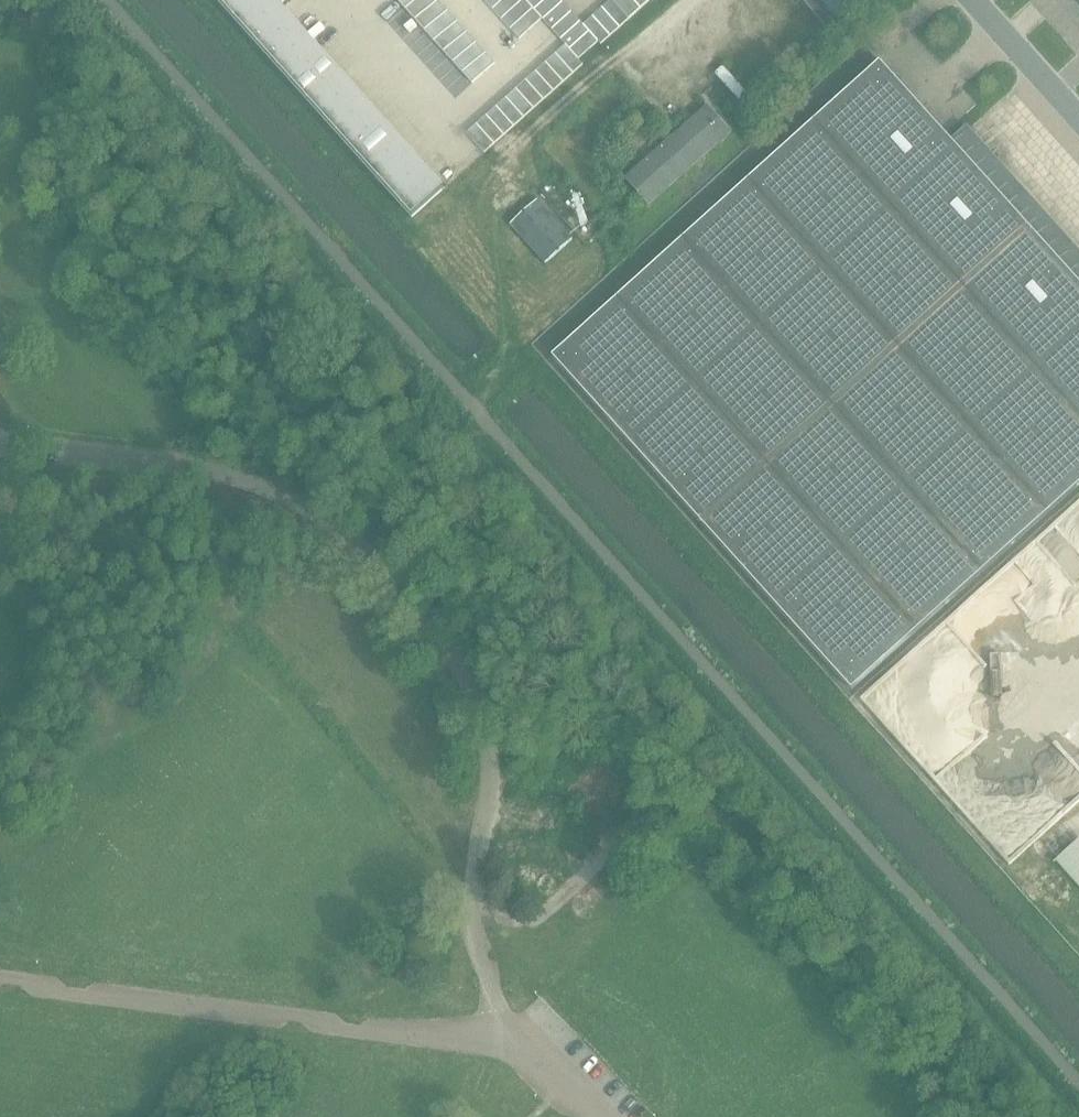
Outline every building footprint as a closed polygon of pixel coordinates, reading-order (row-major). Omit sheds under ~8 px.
[(224,7),(248,33),(280,4),(285,0),(232,0),(224,7)] [(406,9),(416,0),(398,0),(406,9)] [(406,9),(415,20),(437,0),(416,0),(406,9)] [(415,20),(425,30),(448,9),(439,0),(437,0),(415,20)] [(492,9),(502,0),(484,0),(492,9)] [(492,9),(501,19),(521,0),(502,0),(492,9)] [(501,19),(510,29),(532,8),(525,0),(521,0),(501,19)] [(532,8),(534,10),(545,0),(525,0),(532,8)] [(534,10),(542,18),(543,20),(563,2),(561,0),(545,0),(534,10)] [(602,8),(620,28),(629,19),(612,0),(611,0),(602,8)] [(629,19),(641,8),(633,0),(612,0),(629,19)] [(641,8),(650,0),(633,0),(641,8)] [(837,26),(840,23),(842,24),(868,1),(867,0),(802,0),(830,32),(837,26)] [(563,2),(543,20),(552,30),(572,12),(563,2)] [(280,4),(248,33),(264,52),(297,22),(280,4)] [(532,8),(510,29),(519,39),(542,18),(534,10),(532,8)] [(602,8),(593,16),(610,36),(620,28),(602,8)] [(448,9),(425,30),(434,41),(457,20),(448,9)] [(572,12),(552,30),(565,45),(578,59),(598,41),(583,25),(572,12)] [(593,16),(583,25),(598,41),(601,44),(610,36),(593,16)] [(457,20),(434,41),(443,51),(466,30),(457,20)] [(297,22),(264,52),(281,70),(313,41),(297,22)] [(466,30),(443,51),(453,62),(476,41),(466,30)] [(313,41),(281,70),(297,88),(330,59),(313,41)] [(476,41),(453,62),(462,72),(485,52),(476,41)] [(485,52),(462,72),(472,83),(495,62),(485,52)] [(330,59),(297,88),(313,107),(346,78),(330,59)] [(552,356),(852,689),(1078,485),(1078,284),(879,62),(552,356)] [(546,63),(536,71),(553,91),(563,82),(546,63)] [(536,71),(526,80),(543,100),(553,91),(536,71)] [(346,78),(313,107),(330,125),(363,96),(346,78)] [(526,80),(516,89),(533,109),(543,100),(526,80)] [(516,89),(506,98),(523,117),(533,109),(516,89)] [(363,96),(330,125),(346,144),(379,114),(363,96)] [(506,98),(496,106),(514,126),(523,117),(506,98)] [(496,106),(487,115),(504,135),(514,126),(496,106)] [(626,179),(649,206),(732,132),(708,106),(626,179)] [(379,114),(346,144),(363,162),(395,133),(379,114)] [(487,115),(477,124),(494,144),(504,135),(487,115)] [(477,124),(467,133),(484,153),(494,144),(477,124)] [(395,133),(363,162),(379,180),(412,151),(395,133)] [(412,151),(379,180),(395,199),(397,198),(428,169),(412,151)] [(397,198),(395,199),(412,217),(445,188),(428,169),(397,198)] [(546,264),(573,240),(537,200),(511,224),(546,264)] [(1056,859),(1078,885),(1078,839),(1056,859)]
